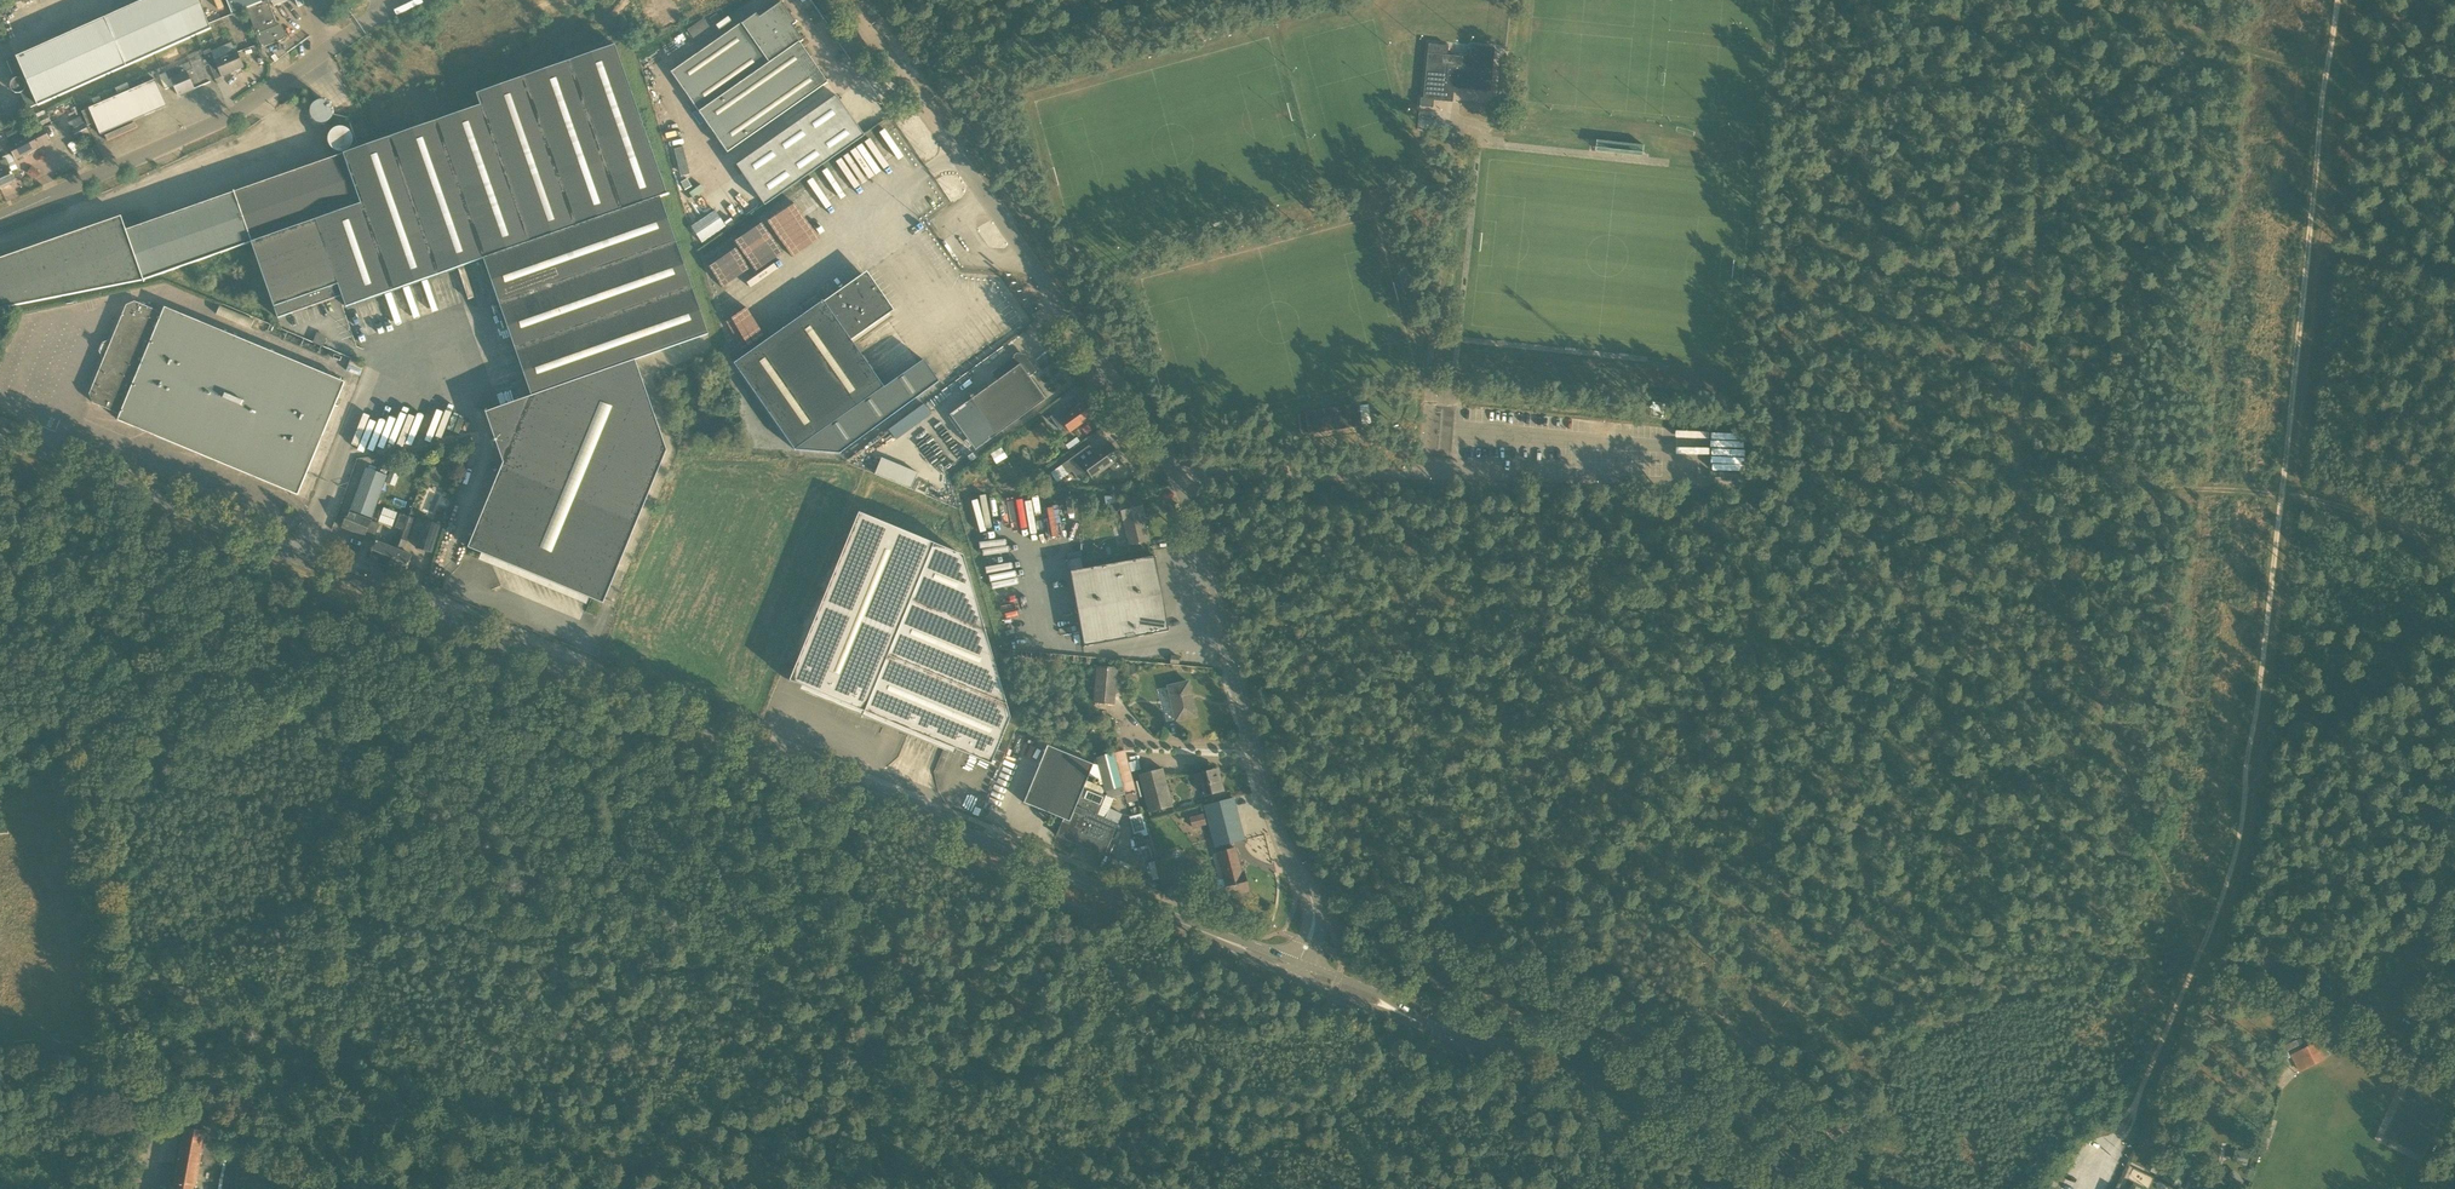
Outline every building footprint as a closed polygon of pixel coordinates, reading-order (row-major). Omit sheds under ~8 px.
[(37,105),(38,106),(211,28),(198,0),(143,0),(17,57),(17,58),(7,62),(14,78),(13,79),(12,80),(11,81),(11,83),(10,84),(10,86),(10,87),(11,88),(12,90),(12,91),(14,92),(15,93),(16,93),(18,93),(19,93),(21,93),(28,109),(37,105)] [(232,13),(265,0),(226,0),(232,13)] [(279,30),(278,26),(268,1),(247,10),(262,48),(282,40),(283,39),(284,38),(285,37),(286,35),(286,33),(285,31),(285,30),(284,29),(279,30)] [(793,25),(796,23),(782,2),(759,17),(756,14),(742,24),(742,23),(671,72),(728,153),(828,83),(800,43),(803,40),(793,25)] [(237,51),(235,52),(231,43),(211,51),(215,60),(222,77),(244,68),(239,56),(237,51)] [(1449,101),(1453,102),(1454,87),(1490,91),(1492,69),(1494,48),(1471,46),(1470,57),(1462,57),(1448,55),(1449,46),(1429,44),(1423,98),(1421,98),(1420,106),(1431,107),(1431,99),(1449,101)] [(708,334),(704,323),(660,197),(668,194),(615,45),(476,94),(480,105),(142,225),(138,212),(122,217),(121,216),(114,219),(134,282),(143,280),(144,282),(145,282),(144,280),(251,242),(278,318),(341,296),(346,308),(485,259),(533,397),(487,413),(504,462),(468,547),(496,559),(514,551),(522,570),(541,562),(549,581),(568,573),(576,592),(603,603),(667,450),(635,360),(708,334)] [(179,96),(210,82),(204,66),(209,64),(204,52),(203,52),(202,50),(188,56),(190,62),(160,75),(166,89),(174,86),(179,96)] [(167,106),(156,79),(89,108),(100,135),(167,106)] [(736,165),(765,205),(865,136),(836,96),(736,165)] [(327,101),(307,101),(308,121),(327,120),(327,101)] [(350,131),(329,126),(325,147),(345,152),(350,131)] [(17,159),(32,152),(51,142),(43,127),(9,145),(17,159)] [(14,128),(6,132),(10,140),(18,136),(14,128)] [(1643,156),(1645,145),(1596,138),(1595,150),(1643,156)] [(11,171),(6,159),(0,162),(0,189),(16,182),(11,171)] [(740,194),(691,225),(702,241),(751,211),(740,194)] [(134,282),(114,219),(0,259),(0,309),(134,282)] [(717,251),(707,258),(726,285),(736,278),(717,251)] [(823,301),(744,356),(734,363),(771,417),(794,450),(840,453),(939,381),(923,360),(884,387),(851,340),(892,312),(865,273),(824,302),(823,301)] [(298,495),(307,474),(345,382),(165,307),(162,313),(135,301),(127,305),(110,344),(106,346),(104,351),(106,355),(89,395),(93,403),(120,414),(118,420),(298,495)] [(986,309),(959,329),(979,357),(1006,337),(986,309)] [(971,400),(996,435),(1045,399),(1029,377),(1036,371),(1027,359),(1025,356),(1017,355),(1014,357),(994,371),(1000,379),(971,400)] [(1070,432),(1082,424),(1092,417),(1082,403),(1069,413),(1064,407),(1050,417),(1060,430),(1065,426),(1070,432)] [(1305,411),(1306,422),(1308,434),(1362,426),(1361,419),(1361,417),(1359,404),(1305,411)] [(894,437),(931,416),(925,405),(888,426),(894,437)] [(1744,477),(1744,440),(1712,440),(1712,477),(1744,477)] [(1109,466),(1114,473),(1124,466),(1118,459),(1121,458),(1116,452),(1117,451),(1116,449),(1115,450),(1111,444),(1096,455),(1089,445),(1065,462),(1077,479),(1087,471),(1092,478),(1109,466)] [(1708,447),(1679,448),(1679,462),(1708,461),(1708,447)] [(1638,462),(1668,462),(1668,452),(1638,452),(1638,462)] [(875,474),(911,489),(918,473),(882,457),(875,474)] [(387,476),(387,475),(366,468),(351,510),(372,518),(381,491),(387,476)] [(1130,545),(1136,544),(1147,541),(1141,516),(1144,515),(1140,497),(1119,502),(1123,520),(1124,520),(1130,545)] [(381,506),(376,520),(393,526),(398,512),(381,506)] [(365,537),(370,525),(371,521),(348,512),(342,527),(365,537)] [(991,764),(1010,718),(963,556),(859,513),(789,680),(802,685),(800,690),(843,708),(878,722),(955,754),(957,749),(991,764)] [(400,530),(404,532),(410,518),(399,514),(395,528),(400,530)] [(426,520),(421,536),(417,548),(431,552),(440,525),(426,520)] [(402,539),(394,536),(390,547),(376,541),(369,559),(390,568),(402,539)] [(403,552),(407,541),(402,539),(390,568),(405,573),(409,562),(412,555),(403,552)] [(1081,557),(1068,559),(1084,647),(1169,631),(1155,556),(1083,569),(1081,557)] [(1134,664),(1126,667),(1129,674),(1136,671),(1134,664)] [(1116,705),(1118,684),(1119,669),(1099,668),(1097,703),(1116,705)] [(1188,682),(1168,686),(1176,721),(1196,716),(1188,682)] [(1063,819),(1062,822),(1068,824),(1076,805),(1077,806),(1084,787),(1093,764),(1047,745),(1024,802),(1063,819)] [(1136,792),(1132,780),(1125,751),(1115,753),(1126,794),(1136,792)] [(1105,791),(1122,786),(1114,753),(1096,757),(1105,791)] [(1173,806),(1165,780),(1162,768),(1139,775),(1149,813),(1173,806)] [(1224,790),(1220,775),(1218,769),(1193,775),(1196,785),(1201,784),(1205,795),(1224,790)] [(1104,855),(1117,824),(1097,815),(1105,796),(1084,787),(1077,806),(1076,805),(1068,824),(1062,822),(1056,836),(1104,855)] [(1242,831),(1237,812),(1234,798),(1205,805),(1216,847),(1244,840),(1241,831),(1242,831)] [(1203,814),(1190,817),(1193,828),(1206,824),(1203,814)] [(1217,853),(1225,884),(1228,896),(1249,891),(1244,873),(1241,873),(1235,848),(1217,853)] [(2315,1043),(2292,1055),(2300,1071),(2323,1059),(2315,1043)] [(2237,1112),(2237,1113),(2253,1116),(2253,1115),(2255,1102),(2256,1103),(2256,1102),(2240,1099),(2240,1100),(2241,1100),(2239,1112),(2237,1112)] [(2236,1136),(2236,1137),(2252,1141),(2252,1140),(2255,1128),(2255,1127),(2240,1123),(2239,1124),(2240,1124),(2237,1136),(2236,1136)] [(184,1127),(173,1188),(195,1188),(206,1131),(185,1127),(184,1127)] [(2180,1157),(2196,1158),(2197,1145),(2181,1144),(2180,1157)] [(2239,1151),(2236,1161),(2247,1164),(2249,1154),(2239,1151)] [(2152,1156),(2148,1166),(2157,1170),(2162,1161),(2152,1156)] [(2176,1168),(2172,1178),(2181,1182),(2186,1173),(2176,1168)] [(2236,1173),(2228,1179),(2235,1188),(2243,1181),(2236,1173)] [(2195,1188),(2207,1188),(2209,1185),(2200,1180),(2195,1188)]
